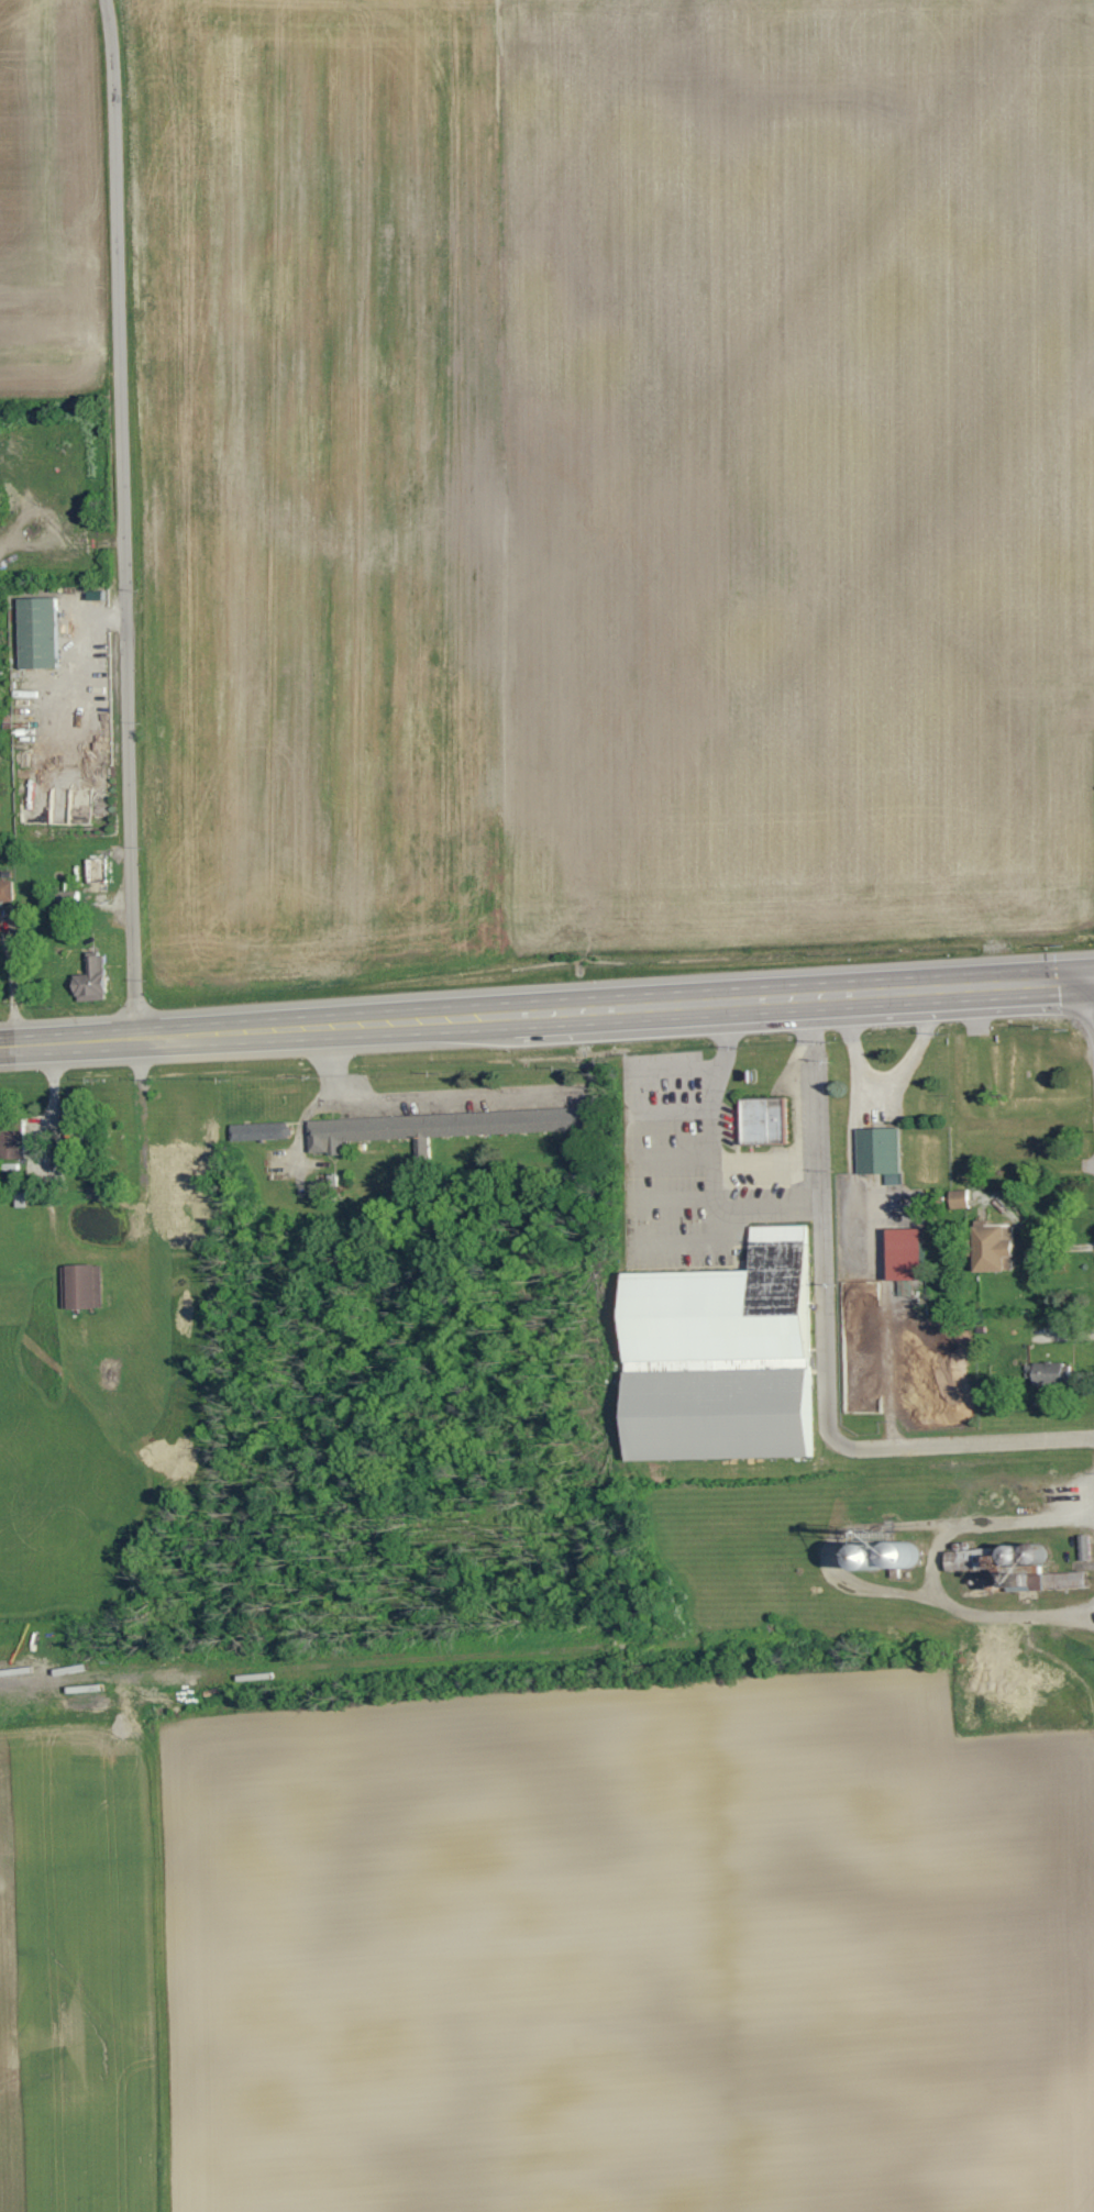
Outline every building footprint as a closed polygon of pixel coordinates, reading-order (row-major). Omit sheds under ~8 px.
[(54,597),(16,598),(18,668),(56,667),(54,597)] [(14,904),(13,880),(0,880),(0,904),(14,904)] [(104,956),(85,956),(86,975),(72,975),(73,1001),(106,1000),(104,956)] [(785,1142),(784,1098),(741,1099),(742,1144),(785,1142)] [(585,1107),(310,1122),(311,1153),(329,1152),(329,1157),(344,1155),(344,1143),(586,1129),(585,1107)] [(0,1123),(0,1159),(25,1158),(24,1122),(0,1123)] [(232,1127),(288,1124),(289,1138),(232,1141),(232,1127)] [(886,1186),(900,1185),(898,1128),(856,1129),(858,1175),(885,1174),(886,1186)] [(952,1192),(953,1207),(968,1206),(967,1190),(952,1192)] [(971,1226),(972,1272),(1003,1272),(1002,1257),(1013,1257),(1012,1225),(971,1226)] [(628,1363),(811,1359),(809,1227),(752,1228),(753,1272),(626,1275),(628,1363)] [(919,1229),(885,1230),(886,1280),(920,1280),(919,1229)] [(101,1308),(99,1264),(60,1266),(62,1310),(101,1308)] [(1027,1362),(1028,1347),(1005,1345),(1003,1377),(1032,1379),(1031,1384),(1068,1387),(1069,1365),(1027,1362)] [(630,1461),(815,1457),(813,1369),(628,1373),(630,1461)] [(917,1568),(916,1543),(850,1545),(851,1561),(874,1561),(874,1569),(917,1568)] [(1085,1589),(1084,1572),(1015,1576),(1015,1565),(1037,1564),(1036,1545),(994,1548),(995,1568),(1007,1567),(1008,1593),(1085,1589)] [(987,1550),(944,1551),(945,1571),(990,1570),(990,1558),(988,1559),(987,1550)]
